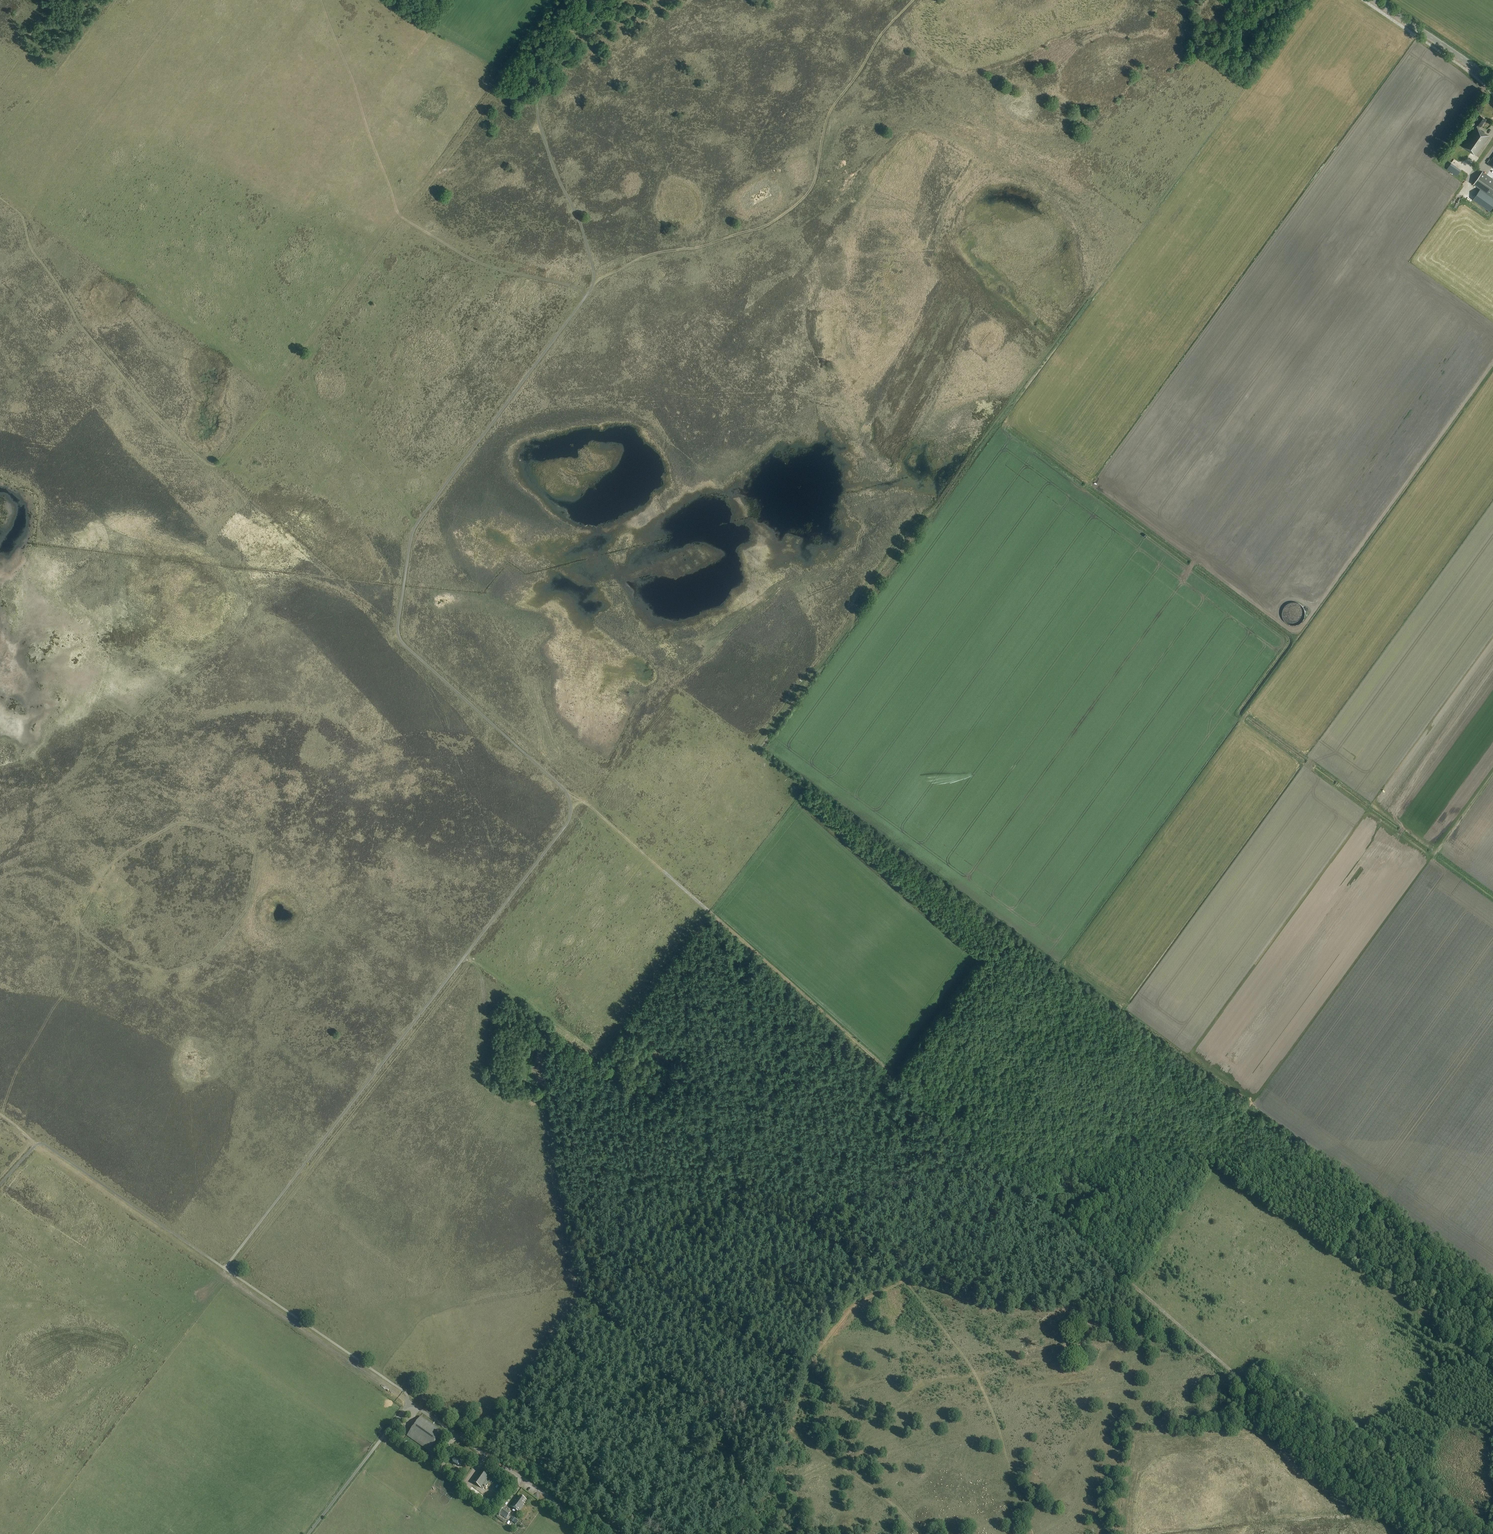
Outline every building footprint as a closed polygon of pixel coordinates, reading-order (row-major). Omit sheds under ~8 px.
[(1481,126),(1486,119),(1480,115),(1475,122),(1478,124),(1476,127),(1463,146),(1476,155),(1489,136),(1479,129),(1481,126)] [(1456,157),(1466,163),(1469,158),(1459,152),(1456,157)] [(1492,207),(1492,179),(1482,172),(1474,184),(1480,189),(1473,199),(1490,211),(1492,207)] [(1289,625),(1293,625),(1296,625),(1299,624),(1302,622),(1304,619),(1305,616),(1305,613),(1304,610),(1303,607),(1301,604),(1298,603),(1294,602),(1291,602),(1288,603),(1285,605),(1283,608),(1282,611),(1282,615),(1282,618),(1284,621),(1286,623),(1289,625)] [(431,1452),(444,1434),(421,1417),(408,1436),(431,1452)] [(458,1467),(463,1459),(458,1455),(453,1463),(458,1467)] [(481,1488),(490,1475),(483,1470),(474,1483),(481,1488)] [(431,1475),(425,1485),(431,1489),(437,1479),(431,1475)] [(523,1505),(527,1500),(520,1496),(516,1501),(515,1500),(510,1507),(519,1513),(524,1505),(523,1505)] [(507,1518),(510,1513),(503,1508),(500,1513),(507,1518)]
